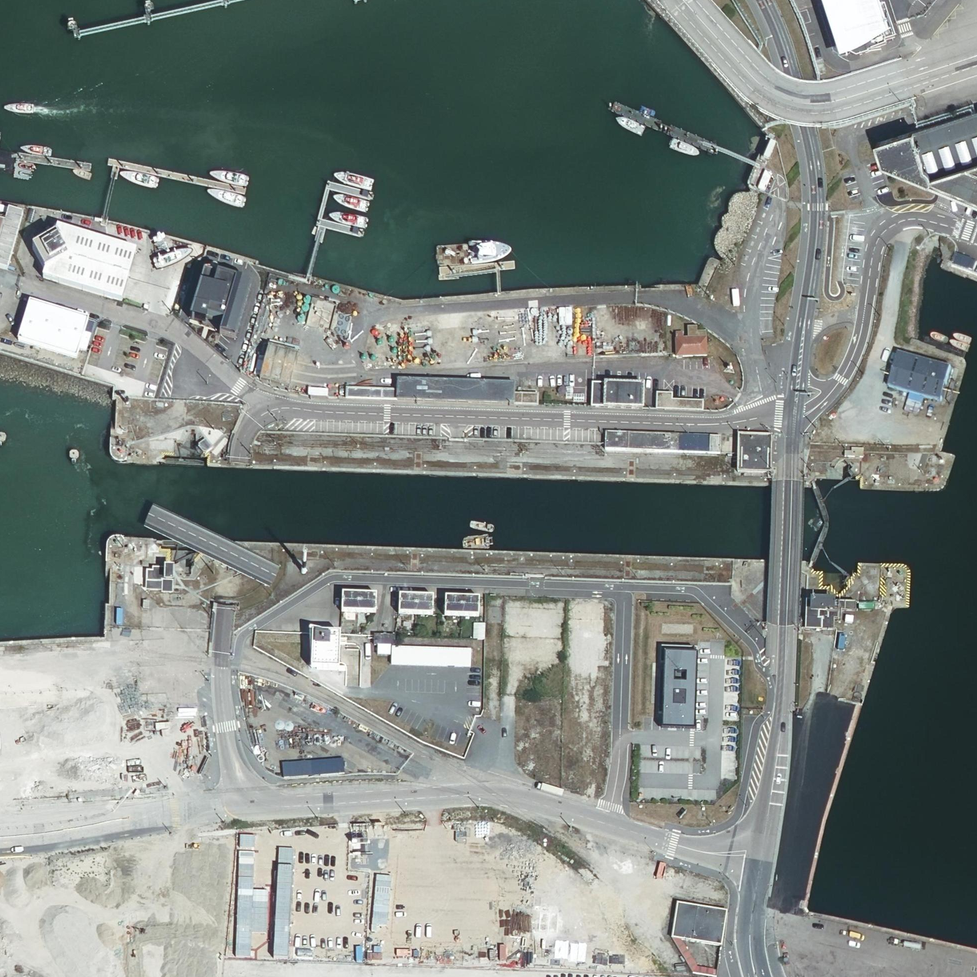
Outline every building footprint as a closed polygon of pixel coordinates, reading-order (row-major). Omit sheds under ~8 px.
[(830,2),(827,2),(834,25),(837,24),(838,28),(836,29),(842,50),(848,49),(851,58),(887,47),(885,42),(895,40),(885,6),(884,6),(877,8),(872,9),(871,6),(875,5),(874,0),(829,0),(830,2)] [(876,145),(882,166),(976,205),(976,113),(920,131),(876,145)] [(22,217),(7,213),(3,225),(0,224),(0,270),(5,271),(8,257),(11,258),(22,217)] [(132,254),(57,232),(54,240),(31,251),(43,272),(40,281),(115,305),(132,254)] [(956,256),(953,269),(976,276),(976,272),(976,263),(956,256)] [(206,270),(197,302),(216,308),(217,305),(219,305),(224,288),(250,296),(254,284),(206,270)] [(216,308),(197,302),(193,316),(205,319),(215,322),(217,317),(226,319),(242,324),(250,296),(224,288),(219,305),(217,305),(216,308)] [(86,322),(29,304),(17,342),(74,360),(86,322)] [(215,322),(205,319),(206,323),(209,324),(224,329),(226,319),(217,317),(215,322)] [(242,324),(226,319),(224,329),(223,332),(238,336),(242,324)] [(676,340),(676,359),(707,358),(707,336),(698,336),(698,330),(687,330),(688,344),(684,344),(684,340),(676,340)] [(300,351),(271,343),(268,354),(262,353),(257,372),(263,374),(262,376),(291,384),(300,351)] [(889,390),(942,406),(952,373),(899,357),(889,390)] [(515,403),(540,403),(540,393),(516,392),(516,382),(400,378),(400,388),(350,386),(350,397),(399,399),(399,397),(515,401),(515,403)] [(591,386),(590,410),(640,412),(641,388),(591,386)] [(311,392),(329,395),(330,390),(312,387),(311,392)] [(657,396),(657,411),(702,413),(703,403),(672,402),(672,396),(657,396)] [(721,440),(709,440),(606,435),(606,445),(605,452),(677,455),(677,454),(709,456),(720,456),(721,440)] [(208,438),(199,445),(207,455),(216,448),(208,438)] [(768,439),(738,438),(738,456),(737,473),(767,474),(768,439)] [(866,457),(867,447),(853,446),(853,450),(848,450),(847,456),(866,457)] [(156,569),(150,569),(149,569),(148,580),(164,580),(163,591),(176,591),(176,567),(156,566),(156,569)] [(344,610),(377,611),(377,593),(345,592),(344,610)] [(435,613),(435,595),(402,594),(402,611),(435,613)] [(480,614),(480,597),(447,596),(447,613),(480,614)] [(858,601),(810,599),(808,625),(836,626),(836,616),(842,616),(843,607),(857,608),(858,601)] [(478,637),(487,637),(487,621),(487,620),(478,620),(478,637)] [(341,632),(314,631),(313,666),(340,667),(341,632)] [(397,644),(397,634),(377,633),(377,643),(380,643),(393,644),(397,644)] [(393,652),(393,644),(380,643),(380,651),(393,652)] [(696,645),(663,644),(663,661),(672,661),(672,670),(662,670),(661,711),(694,712),(696,645)] [(472,666),(473,648),(394,645),(393,663),(472,666)] [(728,911),(679,903),(674,936),(723,943),(728,911)] [(684,937),(674,936),(693,972),(718,975),(719,967),(697,964),(684,937)]
